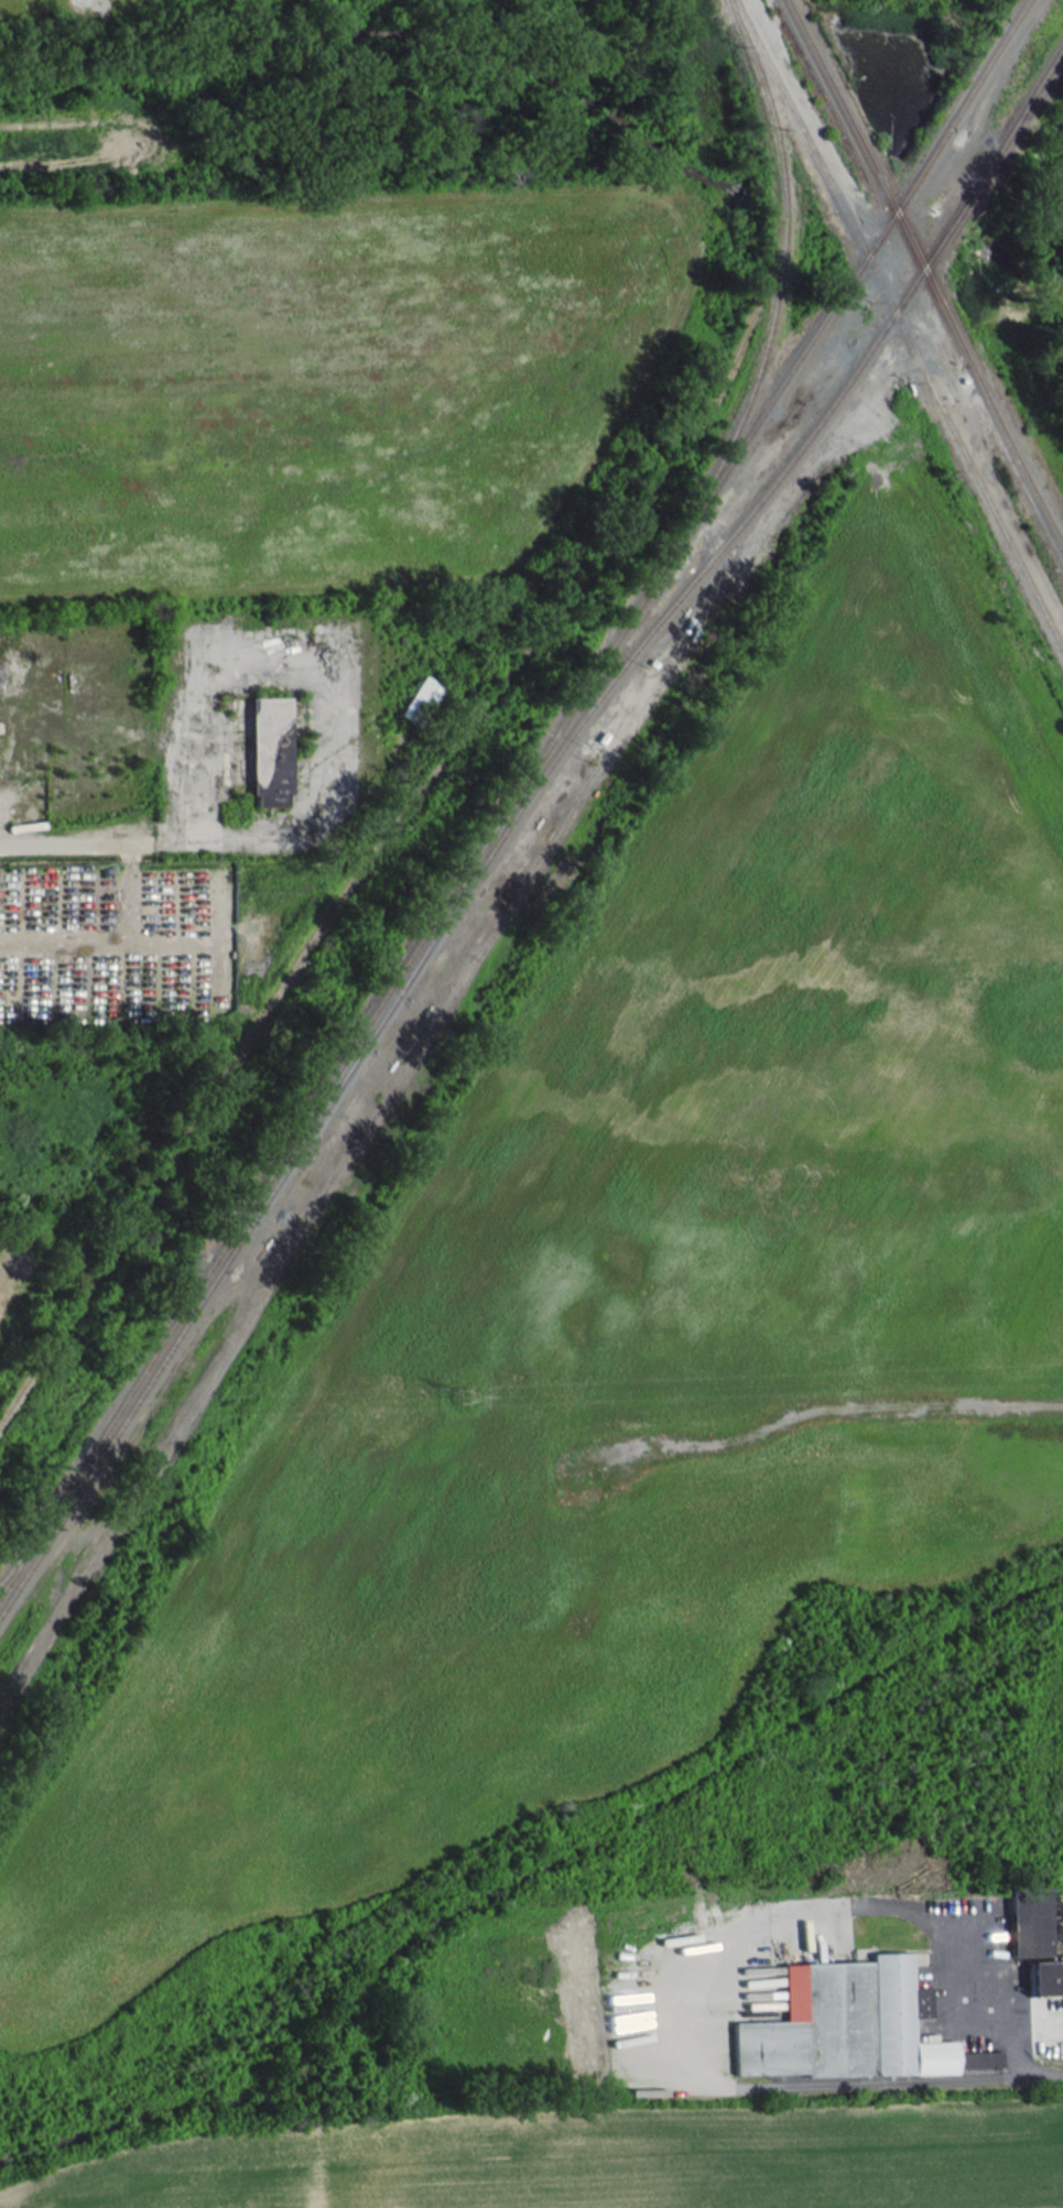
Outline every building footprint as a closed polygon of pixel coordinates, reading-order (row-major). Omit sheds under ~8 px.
[(442,689),(421,675),(394,713),(414,727),(442,689)] [(250,806),(285,805),(285,793),(290,793),(289,696),(249,697),(250,806)] [(1062,1994),(1062,1955),(1048,1955),(1046,1889),(1008,1889),(1009,1957),(1027,1957),(1027,1994),(1062,1994)] [(730,2020),(731,2075),(999,2070),(997,2051),(953,2052),(953,2041),(912,2041),(911,2017),(930,2017),(929,1986),(909,1987),(909,1953),(868,1953),(868,1959),(782,1962),(783,2020),(730,2020)]
